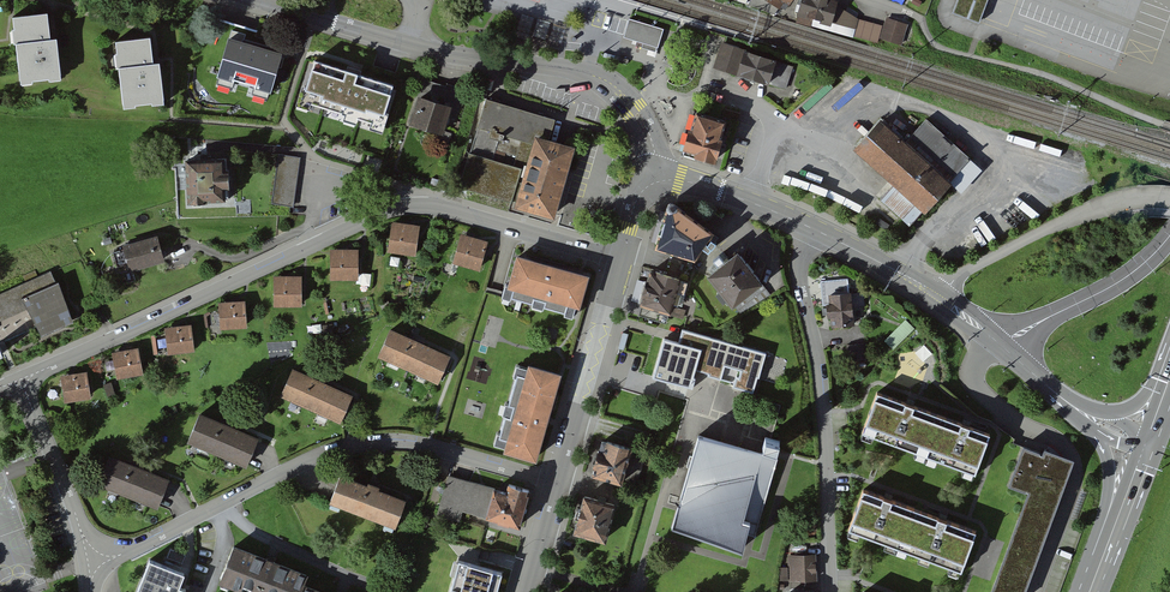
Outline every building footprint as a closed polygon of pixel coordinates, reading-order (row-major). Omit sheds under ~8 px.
[(780,13),(788,0),(760,0),(780,13)] [(836,0),(802,0),(795,23),(853,39),(854,37),(858,20),(837,7),(839,1),(836,0)] [(952,16),(979,26),(989,0),(958,0),(952,16)] [(20,82),(61,77),(56,39),(50,39),(47,13),(12,17),(20,82)] [(521,15),(515,36),(527,40),(528,36),(561,46),(566,28),(521,15)] [(907,26),(886,19),(880,38),(901,45),(907,26)] [(664,31),(629,20),(629,21),(624,35),(623,39),(642,45),(657,49),(658,50),(664,31)] [(122,106),(163,101),(159,63),(153,63),(150,37),(115,41),(122,106)] [(279,57),(229,42),(217,83),(267,98),(279,57)] [(775,61),(720,44),(713,68),(768,85),(775,61)] [(641,49),(655,54),(657,49),(642,45),(641,49)] [(394,86),(315,60),(299,108),(379,134),(394,86)] [(450,107),(420,98),(410,128),(441,138),(450,107)] [(564,124),(486,100),(459,188),(518,206),(517,210),(553,221),(574,153),(557,148),(564,124)] [(730,124),(695,113),(684,150),(719,161),(730,124)] [(971,163),(927,123),(907,144),(881,120),(857,147),(927,211),(971,163)] [(299,159),(278,156),(271,204),(290,207),(292,207),(299,159)] [(205,207),(205,205),(227,203),(226,192),(231,191),(230,172),(225,172),(225,159),(186,161),(188,205),(193,205),(193,207),(205,207)] [(711,241),(677,216),(666,223),(657,255),(693,267),(711,241)] [(392,224),(387,255),(415,259),(420,228),(392,224)] [(461,236),(452,266),(479,274),(488,244),(461,236)] [(158,241),(122,251),(128,272),(164,262),(158,241)] [(330,252),(330,283),(358,283),(358,252),(330,252)] [(518,257),(506,298),(572,318),(575,306),(578,307),(586,277),(518,257)] [(766,292),(737,258),(706,284),(735,318),(766,292)] [(61,293),(51,271),(0,294),(0,321),(26,309),(41,337),(73,323),(61,293)] [(650,272),(640,307),(642,307),(669,315),(670,315),(680,281),(650,272)] [(274,279),(273,310),(302,310),(302,279),(274,279)] [(847,279),(820,281),(823,306),(828,306),(830,328),(853,327),(851,295),(848,295),(847,279)] [(218,305),(219,333),(247,331),(245,303),(218,305)] [(642,307),(639,317),(666,325),(669,315),(642,307)] [(906,316),(886,339),(896,347),(915,324),(906,316)] [(164,330),(168,358),(194,355),(191,327),(164,330)] [(741,370),(739,376),(736,376),(734,383),(733,386),(753,392),(757,377),(759,377),(760,374),(766,354),(739,346),(735,345),(683,330),(682,329),(679,338),(678,342),(663,338),(652,376),(690,387),(695,369),(700,352),(704,353),(710,355),(714,356),(709,373),(708,375),(721,379),(722,375),(725,365),(741,370)] [(450,358),(389,330),(377,358),(438,385),(450,358)] [(111,355),(116,383),(143,378),(138,350),(111,355)] [(705,372),(709,373),(714,356),(710,355),(704,353),(700,352),(695,369),(699,370),(705,372)] [(558,375),(529,366),(528,370),(516,367),(497,447),(505,449),(534,458),(558,375)] [(292,370),(279,397),(341,424),(353,397),(292,370)] [(64,406),(91,402),(86,374),(59,379),(64,406)] [(989,435),(870,392),(855,434),(975,476),(989,435)] [(186,444),(246,470),(258,440),(199,415),(186,444)] [(779,459),(698,436),(672,526),(742,551),(746,536),(759,539),(770,497),(779,459)] [(634,450),(603,441),(593,478),(624,487),(634,450)] [(1042,451),(1024,445),(1019,458),(1009,486),(1028,493),(992,591),(1024,591),(1066,476),(1068,470),(1073,457),(1058,452),(1044,447),(1042,451)] [(97,488),(157,511),(169,481),(109,458),(97,488)] [(404,501),(377,491),(378,489),(368,485),(367,487),(340,477),(330,503),(394,528),(404,501)] [(506,493),(496,490),(448,477),(436,517),(459,524),(462,513),(487,520),(488,519),(518,527),(529,490),(509,484),(506,493)] [(971,533),(856,490),(841,529),(956,572),(971,533)] [(617,506),(584,497),(574,535),(606,543),(617,506)] [(302,586),(306,576),(233,548),(220,582),(248,591),(318,591),(302,586)] [(167,558),(182,564),(185,555),(170,549),(167,558)] [(812,552),(791,553),(792,578),(813,577),(812,552)] [(502,572),(457,559),(448,591),(496,591),(502,572)] [(185,590),(179,587),(184,574),(149,560),(136,591),(185,591),(185,590)]
